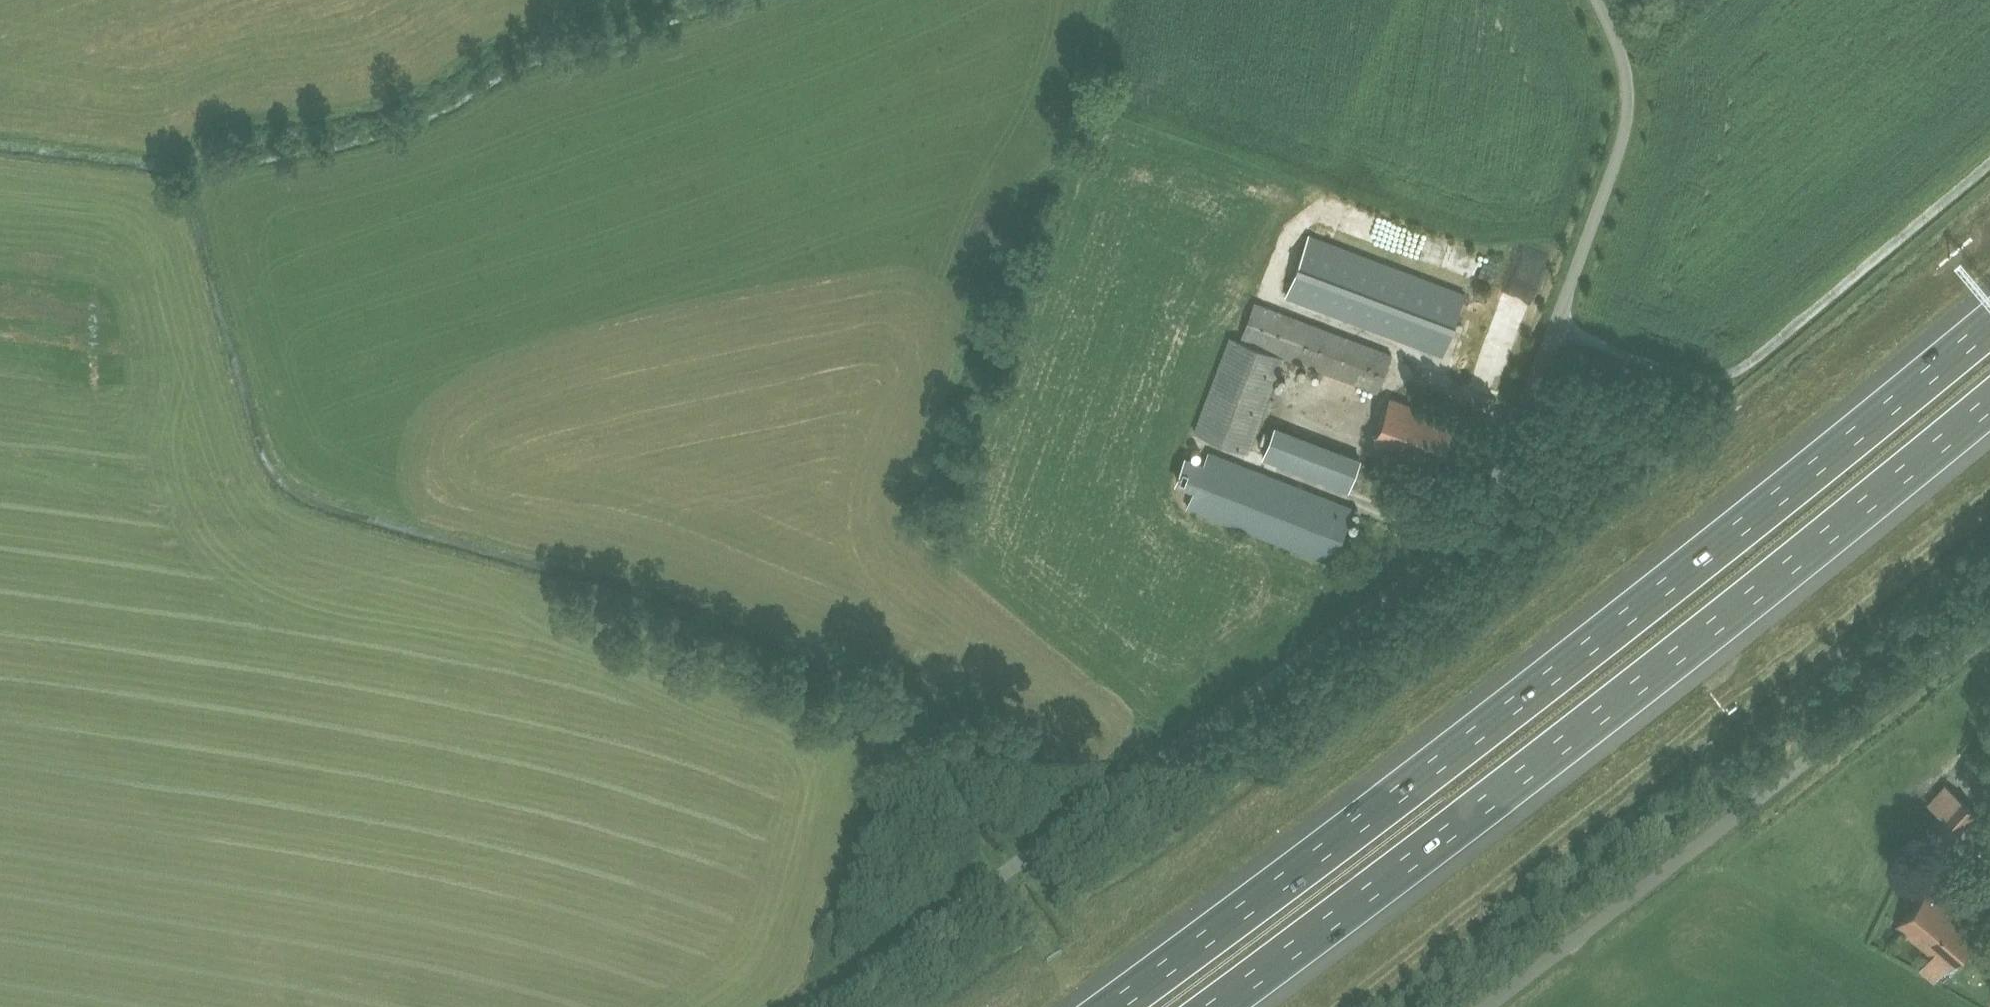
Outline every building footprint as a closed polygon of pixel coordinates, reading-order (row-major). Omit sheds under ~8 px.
[(1443,354),(1465,294),(1309,235),(1287,295),(1443,354)] [(1456,252),(1449,273),(1487,286),(1494,265),(1456,252)] [(1255,302),(1241,339),(1378,390),(1392,354),(1255,302)] [(1195,431),(1248,451),(1284,357),(1230,337),(1195,431)] [(1374,440),(1437,464),(1453,421),(1391,397),(1374,440)] [(1275,426),(1264,456),(1349,489),(1360,459),(1275,426)] [(1209,451),(1188,505),(1332,562),(1353,507),(1209,451)] [(1927,802),(1941,815),(1917,841),(1934,858),(1975,813),(1944,784),(1927,802)] [(1977,932),(1930,891),(1899,926),(1946,967),(1977,932)]
